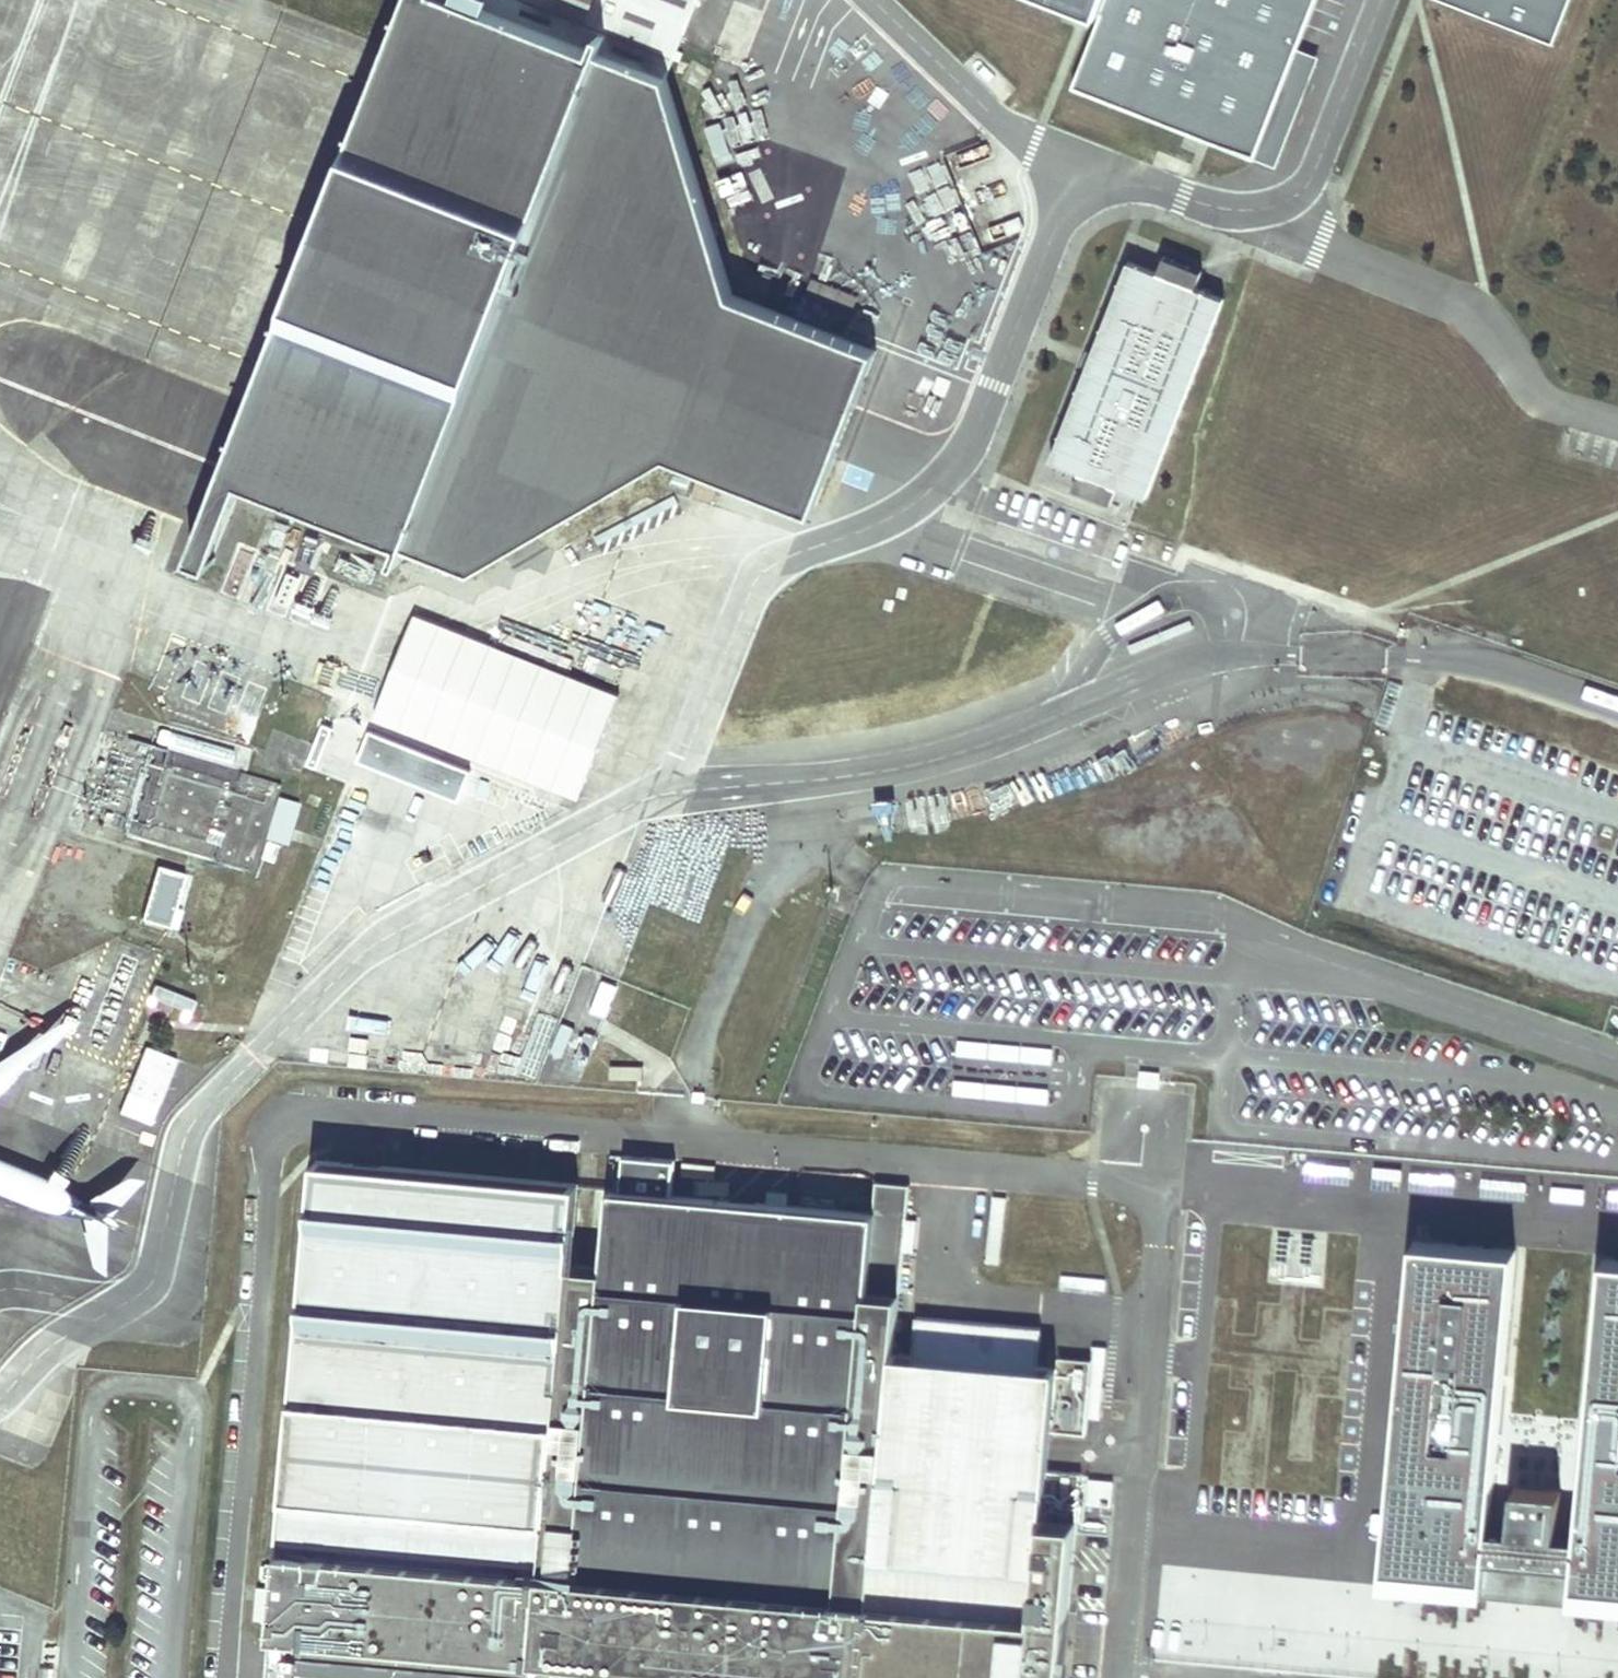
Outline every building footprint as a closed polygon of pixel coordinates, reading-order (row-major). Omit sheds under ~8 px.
[(476,2),(470,0),(410,0),(225,473),(245,481),(475,571),(670,457),(813,513),(877,351),(733,295),(667,78),(695,0),(477,0),(476,2)] [(1111,12),(1079,93),(1259,164),(1323,0),(1115,0),(1111,12)] [(1111,12),(1115,0),(1081,0),(1111,12)] [(1555,39),(1570,0),(1454,0),(1555,39)] [(1153,274),(1121,262),(1042,464),(1145,503),(1224,301),(1194,289),(1201,271),(1160,255),(1153,274)] [(245,481),(225,473),(191,558),(212,566),(245,481)] [(378,724),(579,800),(619,694),(418,618),(378,724)] [(229,782),(163,762),(144,827),(148,829),(153,823),(219,843),(215,859),(256,871),(266,837),(278,796),(282,784),(241,772),(238,780),(229,782)] [(300,803),(278,796),(266,837),(287,844),(300,803)] [(186,874),(133,858),(117,911),(170,927),(186,874)] [(181,1060),(146,1046),(118,1115),(153,1129),(181,1060)] [(625,1146),(622,1180),(611,1180),(603,1259),(572,1256),(535,1677),(1063,1677),(1070,1603),(1079,1604),(1080,1588),(1071,1587),(1082,1464),(1049,1461),(1053,1420),(1087,1424),(1088,1407),(1092,1350),(1060,1347),(1059,1357),(1037,1355),(1040,1318),(919,1308),(916,1346),(895,1344),(910,1175),(876,1172),(874,1203),(672,1185),(675,1151),(625,1146)] [(321,1147),(269,1677),(535,1677),(572,1256),(581,1168),(321,1147)] [(1388,1564),(1485,1573),(1488,1539),(1578,1548),(1575,1582),(1617,1586),(1617,1256),(1599,1255),(1574,1532),(1561,1531),(1565,1490),(1512,1485),(1508,1527),(1493,1525),(1518,1249),(1418,1240),(1388,1564)] [(1105,1347),(1092,1346),(1092,1350),(1088,1407),(1105,1410),(1107,1348),(1105,1348),(1105,1347)]
